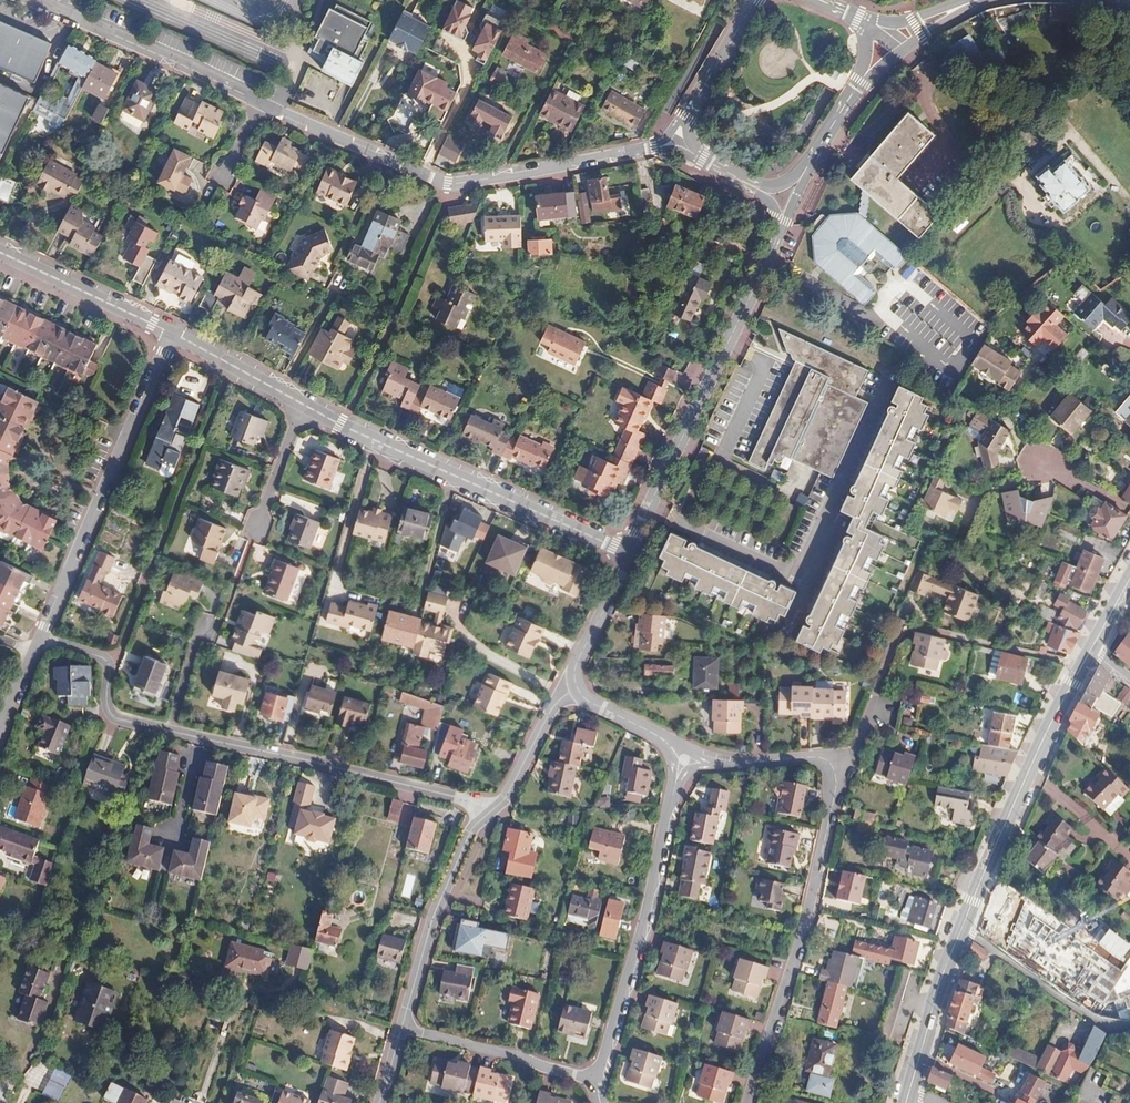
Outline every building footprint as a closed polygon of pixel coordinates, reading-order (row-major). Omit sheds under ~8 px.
[(393,28),(401,33),(400,34),(411,40),(412,38),(413,36),(422,40),(425,36),(435,17),(417,8),(415,3),(409,0),(407,0),(393,28)] [(480,8),(463,0),(457,0),(442,30),(466,42),(471,33),(469,28),(480,8)] [(983,12),(973,20),(971,21),(989,44),(993,42),(1000,37),(1007,33),(1016,29),(1025,26),(1032,23),(1037,22),(1036,19),(1034,15),(1031,11),(1030,8),(1027,3),(1008,5),(986,10),(983,12)] [(346,84),(350,86),(362,63),(357,61),(366,42),(360,39),(369,22),(345,10),(344,13),(332,7),(330,10),(326,8),(312,38),(316,40),(310,51),(319,55),(326,59),(320,70),(346,84)] [(509,24),(489,13),(483,25),(484,32),(474,50),(482,54),(478,60),(487,65),(509,24)] [(766,18),(759,14),(752,26),(759,30),(766,18)] [(34,80),(51,41),(0,18),(0,65),(34,80)] [(401,33),(393,28),(389,35),(397,40),(400,34),(401,33)] [(515,34),(503,55),(515,62),(514,65),(524,70),(526,67),(537,73),(538,73),(544,61),(536,57),(538,52),(526,45),(528,41),(515,34)] [(439,36),(435,46),(446,50),(450,41),(439,36)] [(954,43),(950,47),(958,55),(962,51),(954,43)] [(94,60),(68,46),(59,64),(71,71),(69,74),(78,79),(67,100),(62,98),(60,102),(43,93),(40,91),(36,99),(33,104),(36,106),(62,120),(80,87),(93,63),(94,60)] [(949,70),(955,65),(960,70),(958,72),(959,72),(961,74),(964,75),(967,76),(970,76),(972,76),(975,76),(975,73),(988,76),(992,57),(975,53),(970,58),(962,51),(958,55),(950,47),(938,59),(949,70)] [(647,49),(645,53),(652,57),(654,52),(647,49)] [(629,56),(624,63),(635,71),(640,64),(629,56)] [(59,64),(55,62),(40,91),(43,93),(59,64)] [(114,74),(93,63),(80,87),(101,98),(114,74)] [(960,70),(955,65),(949,70),(954,75),(958,72),(960,70)] [(834,72),(827,69),(824,74),(831,77),(834,72)] [(492,79),(503,83),(506,73),(496,70),(492,79)] [(440,123),(456,91),(418,71),(406,94),(422,102),(423,101),(429,105),(425,115),(440,123)] [(664,74),(659,71),(651,85),(657,88),(664,74)] [(155,92),(135,81),(120,109),(140,120),(155,92)] [(30,97),(0,83),(0,161),(30,97)] [(583,108),(551,91),(538,116),(570,133),(583,108)] [(642,112),(609,93),(600,110),(633,128),(642,112)] [(663,98),(655,94),(649,105),(656,109),(663,98)] [(192,102),(183,98),(171,121),(186,128),(190,120),(198,124),(195,130),(211,138),(219,123),(216,122),(220,114),(199,103),(198,105),(197,109),(191,105),(192,102)] [(503,132),(511,119),(478,102),(471,115),(470,115),(466,123),(477,129),(481,121),(492,126),(488,134),(499,140),(503,132)] [(105,109),(98,105),(91,118),(98,123),(105,109)] [(935,136),(908,112),(851,180),(863,191),(864,191),(870,196),(919,238),(939,215),(898,179),(935,136)] [(800,128),(795,125),(789,135),(794,138),(800,128)] [(278,139),(276,143),(285,147),(287,144),(278,139)] [(461,147),(445,139),(437,156),(453,164),(461,147)] [(73,143),(71,147),(82,154),(86,147),(79,143),(77,146),(73,143)] [(273,148),(260,143),(249,163),(262,169),(265,164),(285,173),(288,169),(297,173),(304,159),(295,154),(296,153),(285,147),(276,143),(273,148)] [(181,175),(190,158),(172,149),(156,182),(173,191),(174,189),(183,194),(190,180),(181,175)] [(45,162),(41,160),(26,187),(32,191),(34,187),(36,184),(34,183),(45,162)] [(1042,181),(1039,183),(1047,193),(1042,197),(1051,207),(1056,203),(1064,211),(1079,199),(1078,198),(1090,188),(1066,161),(1054,171),(1050,166),(1038,176),(1042,181)] [(73,176),(45,162),(34,183),(36,184),(34,187),(43,191),(44,189),(47,190),(62,198),(63,196),(71,200),(80,183),(72,179),(73,176)] [(336,170),(325,166),(315,190),(347,203),(354,184),(343,179),(344,176),(335,172),(336,170)] [(0,176),(0,200),(4,202),(14,183),(0,176)] [(344,176),(343,179),(354,184),(355,181),(348,178),(347,177),(344,176)] [(604,180),(587,182),(592,215),(609,213),(620,211),(618,197),(607,199),(604,180)] [(665,199),(669,200),(666,207),(671,208),(693,218),(701,199),(674,186),(670,196),(667,195),(665,199)] [(32,191),(26,187),(22,196),(28,199),(32,191)] [(252,201),(244,197),(233,219),(254,230),(258,221),(262,222),(274,198),(258,189),(252,201)] [(864,191),(863,191),(858,214),(860,215),(865,220),(870,196),(864,191)] [(563,194),(535,198),(538,219),(566,216),(564,201),(563,194)] [(484,195),(462,199),(454,216),(472,224),(484,195)] [(648,196),(639,197),(641,210),(651,214),(648,196)] [(572,200),(564,201),(566,216),(566,217),(575,216),(572,200)] [(578,201),(580,215),(589,213),(586,200),(578,201)] [(79,211),(68,205),(54,231),(66,237),(68,234),(72,236),(70,240),(68,245),(81,252),(91,233),(93,228),(80,221),(82,219),(79,211)] [(399,222),(375,212),(361,247),(356,245),(350,261),(374,271),(380,256),(378,255),(382,245),(388,248),(399,222)] [(814,240),(813,241),(814,261),(817,263),(816,265),(863,305),(866,305),(876,295),(875,289),(859,275),(863,271),(866,274),(871,273),(875,268),(875,264),(871,261),(876,255),(891,268),(899,268),(906,259),(906,254),(865,220),(860,215),(833,218),(830,221),(828,219),(827,221),(822,217),(818,217),(810,227),(810,231),(814,235),(812,238),(814,240)] [(521,216),(484,219),(486,241),(504,240),(505,247),(520,246),(520,239),(521,238),(521,225),(521,216)] [(124,236),(129,239),(120,258),(137,267),(131,280),(141,286),(155,258),(144,253),(147,246),(143,244),(147,236),(151,239),(156,229),(133,218),(128,227),(124,236)] [(665,220),(660,218),(648,246),(653,248),(665,220)] [(297,253),(291,253),(283,271),(306,281),(310,271),(312,272),(319,256),(332,252),(324,232),(303,240),(297,253)] [(101,238),(91,233),(81,252),(91,257),(101,238)] [(549,239),(528,240),(529,254),(550,253),(549,239)] [(388,248),(382,245),(378,255),(380,256),(384,258),(388,248)] [(161,275),(165,277),(160,287),(170,293),(173,287),(181,291),(179,297),(190,302),(203,276),(169,260),(161,275)] [(915,266),(907,263),(901,276),(908,279),(915,266)] [(240,267),(236,274),(248,280),(252,273),(240,267)] [(234,278),(223,272),(211,294),(205,290),(196,307),(208,313),(213,303),(217,296),(228,302),(225,309),(240,317),(248,302),(253,304),(258,295),(244,287),(248,280),(236,274),(234,278)] [(165,277),(161,275),(156,285),(160,287),(165,277)] [(436,298),(431,309),(439,313),(435,321),(454,330),(459,319),(462,320),(467,311),(470,312),(473,306),(470,305),(474,296),(454,287),(446,302),(436,298)] [(695,298),(680,291),(670,314),(685,321),(695,298)] [(1097,296),(1092,292),(1075,311),(1094,328),(1108,312),(1094,300),(1097,296)] [(3,295),(0,301),(0,336),(1,336),(15,306),(12,304),(14,300),(3,295)] [(217,296),(213,303),(225,309),(228,302),(217,296)] [(1097,296),(1094,300),(1108,312),(1111,309),(1097,296)] [(391,303),(382,298),(378,305),(388,309),(391,303)] [(378,305),(369,300),(365,310),(386,320),(391,310),(388,309),(378,305)] [(1056,348),(1069,333),(1057,323),(1065,314),(1050,300),(1041,309),(1039,307),(1028,320),(1030,322),(1024,329),(1026,331),(1024,333),(1036,344),(1038,342),(1040,343),(1045,337),(1050,341),(1049,342),(1056,348)] [(19,307),(15,306),(1,336),(8,339),(10,343),(13,345),(30,308),(20,304),(19,307)] [(41,313),(30,308),(13,345),(15,346),(19,345),(27,349),(42,318),(39,317),(41,313)] [(269,325),(262,339),(274,345),(276,343),(282,346),(280,350),(291,356),(303,335),(291,328),(292,326),(272,315),(267,324),(269,325)] [(46,320),(42,318),(27,349),(35,352),(38,357),(40,358),(58,321),(48,317),(46,320)] [(337,319),(333,326),(342,331),(347,324),(337,319)] [(67,326),(58,321),(40,358),(43,359),(46,357),(54,361),(69,331),(66,330),(67,326)] [(319,328),(305,354),(316,360),(320,354),(327,358),(324,364),(335,370),(340,361),(347,364),(354,353),(347,349),(351,341),(340,335),(342,331),(333,326),(329,334),(319,328)] [(796,361),(793,367),(749,461),(765,469),(769,463),(772,465),(775,460),(777,461),(779,461),(781,461),(783,460),(785,458),(785,456),(785,455),(786,453),(795,458),(823,471),(834,477),(869,402),(857,396),(870,369),(781,326),(787,350),(792,353),(794,360),(796,361)] [(537,346),(547,350),(545,356),(573,368),(583,346),(545,329),(537,346)] [(647,332),(641,329),(636,341),(643,344),(647,332)] [(73,334),(69,331),(54,361),(61,364),(64,370),(66,371),(84,334),(75,330),(73,334)] [(94,339),(84,334),(66,371),(69,372),(73,370),(84,375),(91,362),(87,360),(95,344),(92,343),(94,339)] [(999,383),(1010,390),(1022,373),(1011,365),(1014,361),(986,341),(976,357),(973,361),(1000,381),(999,383)] [(691,360),(681,377),(697,386),(706,368),(691,360)] [(97,365),(91,362),(84,375),(88,377),(93,374),(97,365)] [(383,374),(386,375),(377,395),(388,400),(390,394),(401,399),(398,408),(408,412),(416,394),(419,386),(402,378),(406,370),(388,362),(383,374)] [(681,374),(666,367),(661,377),(677,385),(681,374)] [(663,389),(647,381),(640,396),(649,400),(656,404),(663,389)] [(906,406),(901,417),(867,487),(862,499),(852,494),(847,503),(878,518),(880,513),(884,515),(888,507),(892,499),(888,497),(891,490),(894,484),(898,485),(902,478),(905,471),(901,469),(904,462),(907,456),(911,458),(915,450),(918,442),(914,440),(917,433),(920,427),(924,429),(928,422),(932,413),(928,411),(931,404),(924,400),(926,396),(901,384),(894,400),(906,406)] [(32,416),(37,405),(34,404),(36,400),(8,386),(4,394),(0,394),(0,400),(32,416)] [(425,398),(416,394),(408,412),(417,416),(420,409),(449,422),(459,400),(430,387),(425,398)] [(613,402),(622,406),(614,424),(624,429),(634,433),(635,430),(641,418),(638,416),(642,408),(645,409),(649,400),(640,396),(619,388),(613,402)] [(1092,410),(1071,392),(1051,417),(1072,434),(1092,410)] [(182,429),(189,432),(200,405),(175,395),(168,411),(179,416),(186,419),(182,429)] [(22,428),(25,423),(27,425),(32,416),(0,400),(0,417),(22,428)] [(888,408),(887,410),(887,411),(887,413),(888,415),(888,416),(890,417),(891,418),(894,418),(895,418),(898,418),(899,416),(900,415),(901,413),(901,411),(901,409),(900,408),(899,407),(899,406),(898,405),(896,404),(895,404),(894,405),(893,404),(892,405),(890,405),(890,406),(888,407),(888,408)] [(887,410),(886,409),(851,481),(853,482),(858,480),(862,481),(865,484),(865,486),(867,487),(901,417),(899,416),(898,418),(895,418),(894,418),(891,418),(890,417),(888,416),(888,415),(887,413),(887,411),(887,410)] [(161,434),(159,433),(146,463),(158,468),(179,416),(168,411),(160,429),(163,430),(161,434)] [(1008,430),(978,411),(970,424),(984,433),(978,443),(986,470),(1001,465),(997,453),(1009,433),(1008,430)] [(268,422),(241,412),(231,437),(253,445),(257,435),(259,428),(265,430),(268,422)] [(186,419),(179,416),(158,468),(160,469),(162,464),(175,469),(189,432),(182,429),(186,419)] [(19,443),(23,434),(20,433),(22,428),(0,417),(0,434),(19,443)] [(491,426),(470,417),(461,440),(472,445),(474,441),(480,444),(493,450),(491,453),(500,457),(508,438),(509,437),(500,433),(503,426),(493,422),(491,426)] [(634,433),(624,429),(619,442),(635,450),(642,434),(635,430),(634,433)] [(9,454),(11,451),(14,452),(19,443),(0,434),(0,450),(9,454)] [(517,442),(508,438),(500,457),(509,461),(510,457),(532,467),(533,464),(544,469),(553,448),(544,445),(541,446),(519,436),(517,442)] [(635,450),(619,442),(612,457),(628,464),(635,450)] [(313,466),(309,465),(305,477),(328,486),(339,458),(319,450),(316,448),(313,456),(316,458),(313,466)] [(5,463),(9,454),(0,450),(0,462),(5,463)] [(611,456),(608,465),(628,474),(631,465),(628,464),(612,457),(611,456)] [(578,467),(573,480),(587,486),(585,490),(607,500),(611,490),(608,489),(611,482),(616,484),(622,487),(628,474),(608,465),(592,457),(586,470),(578,467)] [(214,468),(216,469),(210,486),(236,496),(240,485),(237,484),(240,477),(242,478),(244,479),(248,469),(217,459),(214,468)] [(162,464),(160,469),(159,470),(161,474),(168,477),(171,475),(175,469),(162,464)] [(772,478),(783,481),(786,473),(775,469),(772,478)] [(941,490),(945,479),(935,475),(921,504),(946,516),(950,507),(958,511),(963,500),(941,490)] [(1127,479),(1117,493),(1122,497),(1129,486),(1129,482),(1127,479)] [(853,482),(851,486),(852,491),(855,494),(859,495),(863,493),(866,489),(865,486),(865,484),(862,481),(858,480),(853,482)] [(616,484),(611,482),(608,489),(611,490),(614,491),(616,484)] [(0,487),(0,501),(12,493),(7,484),(0,487)] [(1122,497),(1121,499),(1129,504),(1129,486),(1122,497)] [(1016,490),(1003,493),(1007,511),(1019,513),(1027,509),(1030,515),(1045,517),(1054,494),(1045,491),(1035,493),(1018,495),(1016,490)] [(12,493),(0,501),(0,523),(17,504),(12,493)] [(844,509),(857,516),(855,520),(873,529),(878,518),(847,503),(844,509)] [(1094,509),(1092,513),(1093,517),(1096,519),(1091,526),(1111,538),(1126,515),(1106,503),(1101,510),(1098,508),(1094,509)] [(17,504),(0,523),(0,534),(2,533),(13,538),(28,509),(17,504)] [(433,516),(404,508),(398,530),(427,539),(433,516)] [(34,512),(28,509),(13,538),(21,542),(37,510),(36,509),(34,512)] [(449,528),(445,527),(440,544),(447,547),(455,531),(463,535),(467,527),(476,531),(473,538),(491,546),(498,531),(488,527),(489,525),(479,520),(481,517),(462,509),(456,521),(453,519),(449,528)] [(1019,513),(1007,511),(1010,524),(1030,515),(1027,509),(1019,513)] [(42,512),(37,510),(21,542),(27,544),(42,512)] [(369,513),(359,510),(352,531),(385,540),(392,514),(381,511),(381,513),(372,510),(369,513)] [(50,516),(42,512),(27,544),(41,550),(47,539),(55,521),(49,519),(50,516)] [(295,522),(297,523),(294,531),(290,541),(311,549),(321,523),(298,514),(295,522)] [(226,529),(199,519),(192,539),(197,544),(204,547),(200,558),(215,564),(219,552),(217,552),(214,550),(217,541),(221,543),(226,529)] [(862,537),(857,549),(822,621),(817,632),(805,625),(797,641),(821,653),(825,646),(831,650),(835,642),(839,644),(843,636),(846,629),(842,627),(846,619),(849,614),(852,616),(857,607),(860,601),(856,599),(859,591),(862,586),(866,588),(870,579),(873,572),(870,570),(873,563),(876,558),(880,560),(884,552),(887,545),(883,543),(887,535),(873,529),(855,520),(850,531),(862,537)] [(1081,544),(1078,551),(1083,554),(1080,560),(1077,566),(1097,574),(1098,572),(1109,577),(1111,573),(1125,548),(1063,522),(1057,534),(1081,544)] [(691,579),(697,582),(695,586),(702,590),(710,594),(713,590),(719,593),(726,596),(724,601),(731,604),(739,608),(741,604),(748,607),(754,610),(752,614),(760,618),(768,621),(771,616),(777,620),(781,613),(787,615),(798,593),(782,584),(776,597),(764,591),(695,557),(690,554),(683,551),(689,539),(673,530),(660,557),(666,560),(663,566),(669,569),(667,573),(676,577),(683,580),(685,576),(691,579)] [(846,537),(845,540),(845,542),(846,544),(848,547),(851,547),(854,547),(856,545),(857,543),(858,540),(857,538),(855,536),(853,534),(850,534),(848,535),(846,537)] [(529,548),(500,535),(487,563),(517,576),(529,548)] [(687,544),(686,547),(687,550),(688,552),(690,554),(693,555),(695,554),(697,553),(699,550),(700,547),(699,545),(697,543),(695,542),(692,541),(689,542),(687,544)] [(697,553),(695,557),(764,591),(765,588),(765,585),(766,583),(767,581),(770,579),(771,576),(702,542),(700,547),(699,550),(697,553)] [(846,544),(841,542),(807,613),(810,615),(813,614),(816,614),(818,615),(820,617),(821,620),(822,621),(857,549),(854,547),(851,547),(848,547),(846,544)] [(575,597),(587,570),(540,548),(529,571),(541,576),(540,578),(541,581),(548,585),(552,584),(552,582),(563,586),(561,590),(575,597)] [(89,579),(81,598),(104,607),(103,609),(116,614),(125,592),(112,587),(101,582),(107,568),(110,569),(116,555),(101,549),(89,579)] [(1078,551),(1077,551),(1074,558),(1080,560),(1083,554),(1078,551)] [(272,578),(271,578),(266,592),(287,600),(299,567),(276,559),(273,568),(275,570),(272,578)] [(0,561),(0,584),(16,592),(21,580),(29,584),(33,576),(0,561)] [(1090,591),(1097,574),(1077,566),(1064,561),(1054,584),(1064,588),(1067,578),(1071,580),(1070,583),(1090,591)] [(165,584),(167,585),(165,591),(161,590),(156,602),(180,611),(185,598),(183,597),(185,592),(195,596),(200,581),(171,570),(165,584)] [(979,595),(917,571),(909,590),(925,596),(928,588),(949,596),(944,611),(969,621),(979,595)] [(1036,577),(1031,575),(1024,592),(1032,595),(1040,578),(1036,577)] [(767,581),(766,583),(765,585),(765,588),(767,590),(769,592),(772,592),(774,591),(777,590),(778,587),(778,585),(777,582),(775,580),(772,579),(770,579),(767,581)] [(0,584),(0,606),(7,609),(15,613),(18,606),(11,603),(16,592),(0,584)] [(447,598),(428,592),(423,608),(442,614),(447,598)] [(1060,594),(1054,603),(1063,609),(1060,617),(1062,618),(1077,625),(1085,611),(1068,601),(1069,598),(1060,594)] [(346,608),(331,604),(326,621),(348,627),(349,625),(370,631),(377,607),(367,605),(366,607),(348,602),(346,608)] [(1041,615),(1055,622),(1059,612),(1046,605),(1041,615)] [(0,606),(0,629),(6,632),(10,624),(2,621),(7,609),(0,606)] [(241,624),(237,622),(230,640),(234,642),(231,651),(259,659),(262,649),(257,647),(261,636),(259,635),(260,630),(263,631),(268,633),(274,618),(255,611),(254,615),(242,610),(238,618),(242,620),(241,624)] [(638,612),(631,611),(629,622),(631,623),(631,626),(654,628),(657,614),(638,612)] [(420,621),(389,612),(381,639),(413,648),(420,622),(420,621)] [(808,617),(807,620),(808,623),(809,625),(811,627),(814,627),(817,627),(819,625),(821,623),(821,620),(820,617),(818,615),(816,614),(813,614),(810,615),(808,617)] [(542,628),(514,616),(501,647),(523,657),(527,648),(531,646),(535,639),(536,640),(542,628)] [(1077,625),(1062,618),(1058,625),(1074,631),(1077,625)] [(438,627),(420,622),(413,648),(412,652),(425,656),(428,648),(442,652),(445,640),(448,641),(452,627),(439,623),(438,627)] [(1045,630),(1053,633),(1049,645),(1068,653),(1079,633),(1074,631),(1058,625),(1052,623),(1049,622),(1045,630)] [(630,630),(633,629),(631,640),(638,641),(648,641),(652,642),(654,628),(631,626),(630,630)] [(917,644),(920,645),(915,665),(937,670),(939,658),(942,659),(947,639),(919,633),(917,644)] [(1129,637),(1115,654),(1129,666),(1129,638),(1129,637)] [(638,641),(631,640),(631,647),(646,649),(648,641),(638,641)] [(531,646),(527,648),(523,657),(526,659),(531,646)] [(1003,654),(1004,652),(994,650),(988,675),(998,677),(1003,654)] [(998,677),(1022,682),(1027,659),(1003,654),(998,677)] [(139,673),(138,672),(133,685),(153,693),(164,664),(145,656),(144,658),(145,658),(139,673)] [(718,659),(696,658),(695,682),(717,683),(718,659)] [(673,661),(673,667),(673,675),(684,675),(685,661),(673,661)] [(86,664),(75,665),(69,665),(69,666),(51,667),(51,678),(56,678),(56,685),(54,685),(54,696),(62,696),(64,696),(63,708),(70,708),(79,706),(79,705),(84,705),(84,695),(80,695),(80,682),(86,682),(86,664)] [(657,665),(646,665),(645,674),(673,675),(673,667),(657,666),(657,665)] [(1110,676),(1099,667),(1080,704),(1091,710),(1110,676)] [(248,679),(218,671),(211,695),(223,698),(221,708),(233,711),(236,700),(243,702),(246,692),(244,691),(248,679)] [(740,684),(731,683),(730,700),(739,700),(740,684)] [(335,693),(310,685),(304,707),(329,714),(335,693)] [(476,695),(475,695),(470,707),(493,716),(498,705),(499,705),(504,694),(481,685),(476,695)] [(382,686),(381,691),(400,696),(402,691),(382,686)] [(1125,688),(1117,698),(1125,704),(1129,698),(1129,691),(1126,687),(1125,688)] [(814,719),(814,692),(814,691),(794,690),(794,692),(781,692),(780,713),(802,714),(802,718),(814,719)] [(847,718),(848,695),(835,695),(835,692),(814,692),(814,719),(814,720),(826,721),(825,718),(847,718)] [(285,699),(265,693),(259,712),(279,718),(285,699)] [(937,696),(920,693),(918,703),(935,705),(937,696)] [(286,695),(285,699),(279,718),(286,720),(293,697),(286,695)] [(369,705),(342,697),(335,724),(347,727),(350,720),(364,724),(369,705)] [(420,707),(427,709),(425,717),(439,722),(443,707),(422,699),(420,707)] [(724,699),(716,699),(715,714),(740,714),(740,712),(744,712),(744,700),(739,700),(730,700),(724,699)] [(1077,709),(1071,720),(1072,725),(1069,731),(1068,731),(1083,745),(1099,715),(1099,714),(1091,710),(1080,704),(1077,709)] [(70,708),(63,708),(64,720),(79,719),(79,706),(70,708)] [(304,707),(303,709),(328,716),(329,714),(304,707)] [(493,716),(470,707),(466,716),(488,726),(493,716)] [(1035,716),(1020,712),(1017,721),(1019,725),(1029,729),(1035,716)] [(715,720),(717,719),(716,732),(739,733),(740,714),(715,714),(715,720)] [(36,728),(44,732),(37,748),(57,756),(70,728),(64,726),(51,721),(42,716),(36,728)] [(1015,719),(995,716),(992,733),(1011,737),(1015,719)] [(398,752),(402,753),(400,761),(422,767),(426,751),(417,749),(422,727),(406,723),(398,752)] [(462,731),(439,724),(431,755),(451,762),(449,767),(466,772),(468,764),(470,765),(474,750),(472,750),(475,743),(466,740),(467,736),(461,734),(462,731)] [(572,744),(565,743),(559,763),(579,767),(581,767),(586,747),(593,748),(596,735),(575,730),(572,744)] [(980,743),(991,744),(992,734),(981,733),(980,743)] [(1011,737),(992,733),(990,747),(1019,752),(1025,739),(1011,737)] [(180,753),(160,749),(158,758),(157,758),(147,797),(170,803),(175,786),(171,785),(173,780),(176,780),(178,770),(176,770),(180,753)] [(903,760),(882,753),(875,775),(886,778),(886,780),(906,787),(908,781),(915,760),(904,756),(903,760)] [(127,766),(93,755),(86,778),(95,781),(93,787),(121,797),(126,783),(122,781),(124,776),(127,766)] [(1013,763),(971,757),(969,770),(1007,776),(1013,763)] [(644,762),(630,758),(626,777),(631,778),(628,793),(648,797),(651,784),(648,783),(651,771),(642,768),(644,762)] [(215,813),(226,764),(205,760),(201,776),(199,775),(196,785),(200,786),(198,791),(195,791),(191,808),(215,813)] [(550,773),(555,774),(554,778),(551,793),(571,797),(579,767),(559,763),(553,762),(550,773)] [(1099,779),(1101,781),(1095,788),(1092,785),(1084,793),(1102,811),(1119,794),(1122,797),(1129,790),(1128,789),(1106,768),(1099,774),(1099,779)] [(95,781),(86,778),(84,784),(93,787),(95,781)] [(28,788),(25,787),(13,818),(37,827),(40,820),(38,819),(50,786),(31,779),(28,788)] [(313,786),(297,781),(291,801),(293,802),(287,826),(294,828),(293,834),(304,837),(306,840),(313,842),(316,840),(328,843),(334,819),(322,816),(322,814),(311,811),(311,813),(302,811),(303,805),(308,806),(313,786)] [(783,786),(775,790),(780,800),(778,812),(800,817),(807,786),(784,782),(783,786)] [(948,789),(938,787),(934,805),(954,809),(952,821),(971,825),(973,811),(966,810),(970,793),(948,789)] [(703,815),(697,814),(691,840),(713,845),(721,811),(725,812),(729,793),(715,790),(711,809),(709,816),(703,815)] [(400,803),(393,801),(388,820),(395,822),(400,803)] [(261,809),(237,804),(232,824),(256,829),(261,809)] [(854,810),(851,818),(852,819),(861,821),(864,814),(864,812),(854,810)] [(874,816),(864,814),(861,821),(872,824),(874,816)] [(1042,834),(1040,832),(1035,839),(1050,850),(1055,854),(1061,848),(1064,850),(1071,840),(1066,837),(1071,829),(1051,814),(1046,821),(1048,827),(1042,834)] [(424,826),(418,824),(413,845),(433,850),(437,833),(440,833),(444,821),(426,817),(424,826)] [(861,821),(852,819),(849,828),(872,833),(874,824),(872,824),(861,821)] [(158,868),(163,847),(148,843),(151,826),(136,823),(134,832),(133,832),(126,861),(158,868)] [(0,827),(0,850),(4,852),(6,848),(12,851),(11,854),(13,861),(26,865),(26,864),(30,866),(24,883),(41,889),(50,865),(28,857),(35,840),(0,827)] [(593,829),(589,846),(600,849),(598,859),(617,865),(624,837),(593,829)] [(766,843),(771,845),(768,855),(778,858),(776,865),(789,868),(793,849),(798,849),(801,835),(769,829),(766,843)] [(533,835),(510,830),(504,850),(512,852),(515,853),(528,855),(533,835)] [(209,840),(192,836),(188,853),(174,849),(168,871),(200,879),(209,840)] [(883,856),(895,858),(900,867),(902,868),(904,869),(906,870),(908,871),(908,873),(926,877),(932,853),(908,847),(908,843),(888,838),(883,856)] [(1034,838),(1020,856),(1043,874),(1057,856),(1055,854),(1050,850),(1035,839),(1034,838)] [(6,848),(4,852),(3,856),(9,858),(11,854),(12,851),(6,848)] [(711,854),(688,849),(681,881),(704,885),(711,854)] [(409,862),(418,864),(421,854),(412,852),(409,862)] [(528,855),(515,853),(512,852),(506,875),(530,880),(535,860),(527,858),(528,855)] [(778,858),(768,855),(766,863),(776,865),(778,858)] [(1100,878),(1095,885),(1114,899),(1116,901),(1121,894),(1124,896),(1129,888),(1129,885),(1126,883),(1129,878),(1129,874),(1112,860),(1106,867),(1107,871),(1109,873),(1103,880),(1100,878)] [(959,871),(943,865),(939,878),(954,883),(959,871)] [(343,869),(334,866),(331,877),(341,880),(343,869)] [(416,869),(407,867),(404,876),(414,878),(416,869)] [(278,874),(268,872),(266,879),(276,882),(278,874)] [(756,891),(761,892),(759,901),(769,903),(768,909),(780,912),(783,897),(780,896),(782,885),(758,879),(756,891)] [(533,888),(514,884),(511,899),(507,898),(504,915),(526,920),(533,888)] [(999,890),(992,901),(1009,913),(998,929),(986,920),(978,930),(995,942),(1002,931),(1014,939),(1032,912),(999,890)] [(572,897),(570,906),(569,910),(591,916),(590,924),(596,926),(603,898),(591,895),(590,901),(572,897)] [(914,898),(909,896),(905,910),(909,911),(914,898)] [(905,910),(903,909),(899,919),(907,922),(906,923),(929,929),(936,905),(914,898),(909,911),(905,910)] [(623,903),(610,901),(601,936),(614,939),(623,903)] [(331,916),(321,913),(313,942),(334,947),(339,932),(331,930),(331,926),(328,925),(331,916)] [(1078,940),(1101,953),(1116,928),(1092,914),(1078,940)] [(144,935),(134,932),(132,939),(142,941),(144,935)] [(483,935),(462,932),(456,964),(458,965),(470,967),(477,968),(483,935)] [(405,940),(381,934),(375,957),(398,963),(405,940)] [(918,943),(897,938),(894,949),(891,959),(912,965),(918,943)] [(891,959),(894,949),(855,940),(851,955),(865,959),(889,965),(891,959)] [(666,942),(662,951),(690,957),(692,950),(666,942)] [(972,942),(969,951),(982,960),(987,952),(972,942)] [(311,950),(290,944),(287,954),(294,956),(292,964),(306,968),(311,950)] [(935,948),(922,944),(920,953),(932,956),(935,948)] [(247,950),(231,946),(225,966),(263,978),(268,962),(259,959),(260,954),(254,952),(255,948),(249,946),(247,950)] [(834,950),(831,960),(828,971),(825,970),(821,970),(819,979),(830,982),(848,987),(857,989),(865,959),(851,955),(834,950)] [(662,953),(665,954),(658,974),(681,981),(685,969),(686,969),(690,957),(662,951),(662,953)] [(769,968),(743,959),(740,968),(767,974),(769,968)] [(470,967),(458,965),(457,974),(467,976),(470,967)] [(889,965),(880,995),(866,1040),(888,1046),(901,1002),(904,993),(910,971),(889,965)] [(16,991),(24,994),(14,1019),(35,1026),(44,1002),(35,998),(37,993),(39,994),(46,973),(26,966),(16,991)] [(477,968),(470,967),(467,976),(475,978),(477,968)] [(736,979),(738,979),(734,990),(755,997),(762,977),(765,978),(767,974),(740,968),(736,979)] [(457,974),(446,972),(442,996),(458,998),(458,1001),(460,1002),(467,976),(457,974)] [(848,987),(830,982),(819,1023),(837,1028),(848,987)] [(117,995),(88,985),(75,1018),(98,1027),(103,1014),(109,1016),(117,995)] [(510,1000),(514,1002),(509,1023),(529,1029),(538,994),(513,987),(512,989),(510,1000)] [(972,997),(955,991),(947,1016),(965,1021),(972,997)] [(648,1006),(651,1007),(645,1027),(667,1034),(671,1022),(672,1023),(678,1004),(665,1000),(651,996),(648,1006)] [(565,1003),(563,1007),(558,1028),(569,1031),(569,1028),(586,1033),(592,1011),(565,1003)] [(740,1016),(726,1012),(719,1031),(721,1031),(718,1043),(738,1049),(745,1029),(748,1030),(752,1020),(740,1016)] [(109,1016),(103,1014),(98,1027),(104,1029),(109,1016)] [(1082,1042),(1083,1045),(1085,1046),(1078,1061),(1088,1067),(1098,1052),(1104,1034),(1094,1027),(1090,1037),(1088,1035),(1085,1036),(1082,1042)] [(342,1036),(329,1031),(327,1036),(340,1041),(342,1036)] [(321,1052),(322,1052),(318,1063),(329,1066),(343,1072),(347,1062),(344,1060),(347,1051),(352,1040),(342,1036),(340,1041),(327,1036),(321,1052)] [(837,1045),(815,1040),(807,1070),(829,1075),(837,1045)] [(981,1056),(954,1043),(945,1061),(970,1072),(973,1065),(977,1066),(981,1056)] [(1009,1044),(1006,1055),(1063,1081),(1073,1061),(1046,1047),(1040,1058),(1009,1044)] [(633,1060),(636,1060),(629,1080),(651,1087),(654,1076),(656,1077),(663,1057),(636,1049),(633,1060)] [(1074,1060),(1073,1061),(1063,1081),(1077,1088),(1088,1067),(1078,1061),(1074,1060)] [(460,1067),(439,1062),(433,1084),(444,1087),(444,1089),(466,1095),(467,1092),(475,1095),(481,1073),(473,1071),(474,1068),(461,1064),(460,1067)] [(735,1073),(709,1065),(702,1084),(705,1085),(700,1097),(721,1102),(728,1083),(731,1084),(735,1073)] [(977,1066),(973,1065),(970,1072),(985,1079),(988,1071),(977,1066)] [(70,1074),(54,1066),(48,1078),(64,1086),(70,1074)] [(952,1076),(932,1067),(928,1081),(936,1085),(945,1089),(952,1076)] [(481,1073),(475,1095),(474,1097),(495,1102),(495,1099),(508,1102),(514,1081),(493,1075),(494,1073),(481,1069),(481,1073)] [(1029,1096),(1025,1102),(1034,1102),(1046,1082),(1032,1075),(1022,1092),(1026,1094),(1029,1096)] [(813,1076),(809,1095),(835,1100),(839,1081),(813,1076)] [(345,1084),(325,1077),(320,1091),(341,1098),(345,1084)] [(103,1100),(109,1102),(144,1102),(145,1101),(111,1085),(103,1100)] [(272,1091),(268,1102),(306,1102),(307,1100),(280,1091),(280,1093),(272,1091)] [(320,1091),(316,1102),(346,1102),(347,1101),(341,1098),(320,1091)] [(541,1092),(539,1102),(569,1102),(552,1098),(553,1096),(541,1092)] [(244,1098),(258,1102),(260,1102),(262,1098),(246,1093),(244,1098)]
